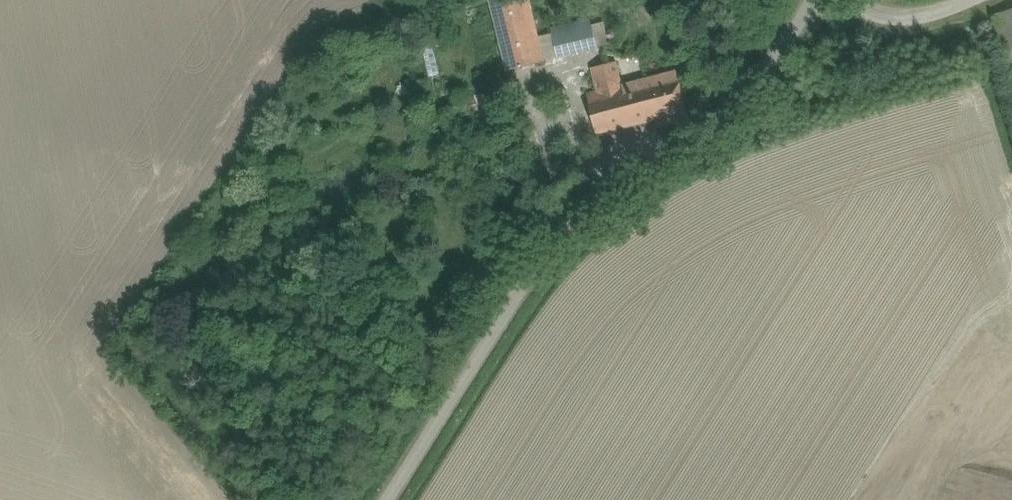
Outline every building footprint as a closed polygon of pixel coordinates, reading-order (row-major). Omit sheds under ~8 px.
[(508,70),(510,70),(545,61),(544,61),(538,36),(529,0),(491,0),(508,70)] [(591,17),(551,26),(553,32),(559,57),(598,48),(598,46),(593,24),(591,17)] [(588,95),(593,114),(597,133),(657,119),(659,127),(690,120),(677,70),(624,85),(618,61),(592,68),(599,92),(588,95)] [(471,123),(483,119),(475,96),(464,99),(471,123)]
